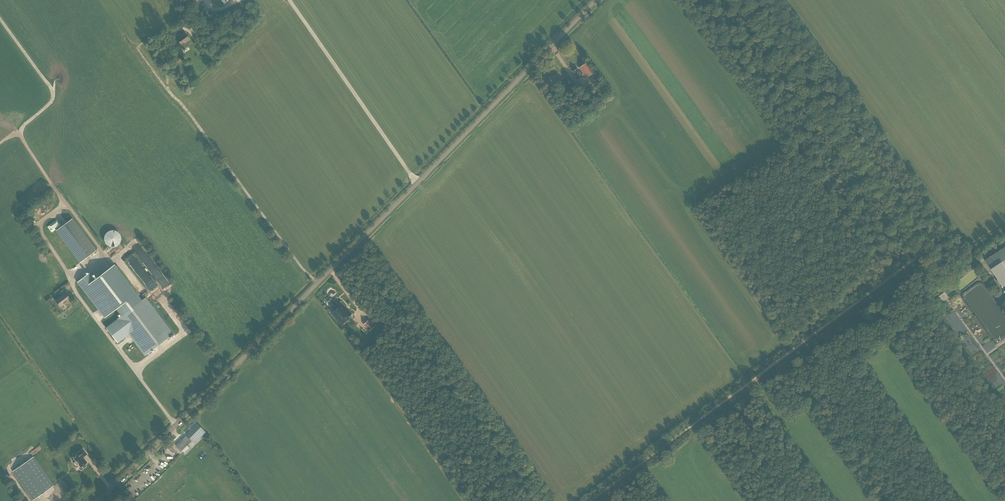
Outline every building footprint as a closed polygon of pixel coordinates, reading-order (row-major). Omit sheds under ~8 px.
[(188,16),(183,20),(188,28),(193,25),(188,16)] [(188,46),(186,43),(187,43),(186,43),(190,40),(184,32),(179,35),(180,36),(175,39),(181,47),(184,50),(188,46)] [(587,64),(580,69),(583,74),(582,75),(581,73),(581,74),(577,69),(573,72),(577,76),(576,77),(578,80),(584,75),(586,78),(594,73),(587,64)] [(96,251),(72,219),(56,231),(80,263),(96,251)] [(104,238),(104,239),(104,240),(104,241),(105,241),(105,242),(105,243),(106,244),(106,245),(107,245),(108,246),(109,246),(109,247),(110,247),(111,247),(112,247),(113,247),(114,247),(115,247),(116,247),(116,246),(117,246),(118,245),(119,244),(120,243),(120,242),(121,241),(121,240),(121,239),(121,238),(121,237),(121,236),(120,235),(119,234),(119,233),(118,233),(118,232),(117,232),(116,231),(115,231),(114,231),(113,230),(112,231),(111,231),(110,231),(109,231),(108,232),(107,232),(106,233),(106,234),(105,235),(105,236),(104,237),(104,238)] [(986,262),(1002,285),(1004,283),(1004,248),(986,262)] [(142,301),(114,265),(94,280),(89,273),(77,282),(105,318),(116,309),(122,316),(106,328),(118,343),(129,334),(145,355),(173,334),(146,298),(142,301)] [(65,292),(61,294),(62,295),(55,300),(61,307),(71,299),(65,292)] [(342,325),(350,317),(353,314),(341,302),(337,305),(331,299),(328,302),(334,309),(330,312),(342,325)] [(368,321),(364,325),(370,331),(374,327),(368,321)] [(206,432),(197,423),(186,434),(195,443),(206,432)] [(185,435),(175,445),(181,451),(191,441),(185,435)] [(40,446),(30,453),(33,456),(42,449),(40,446)] [(77,465),(78,464),(81,467),(87,463),(83,457),(87,454),(83,449),(77,453),(79,455),(74,459),(76,461),(75,462),(75,463),(76,465),(77,465)] [(33,457),(13,471),(33,500),(54,486),(33,457)]
